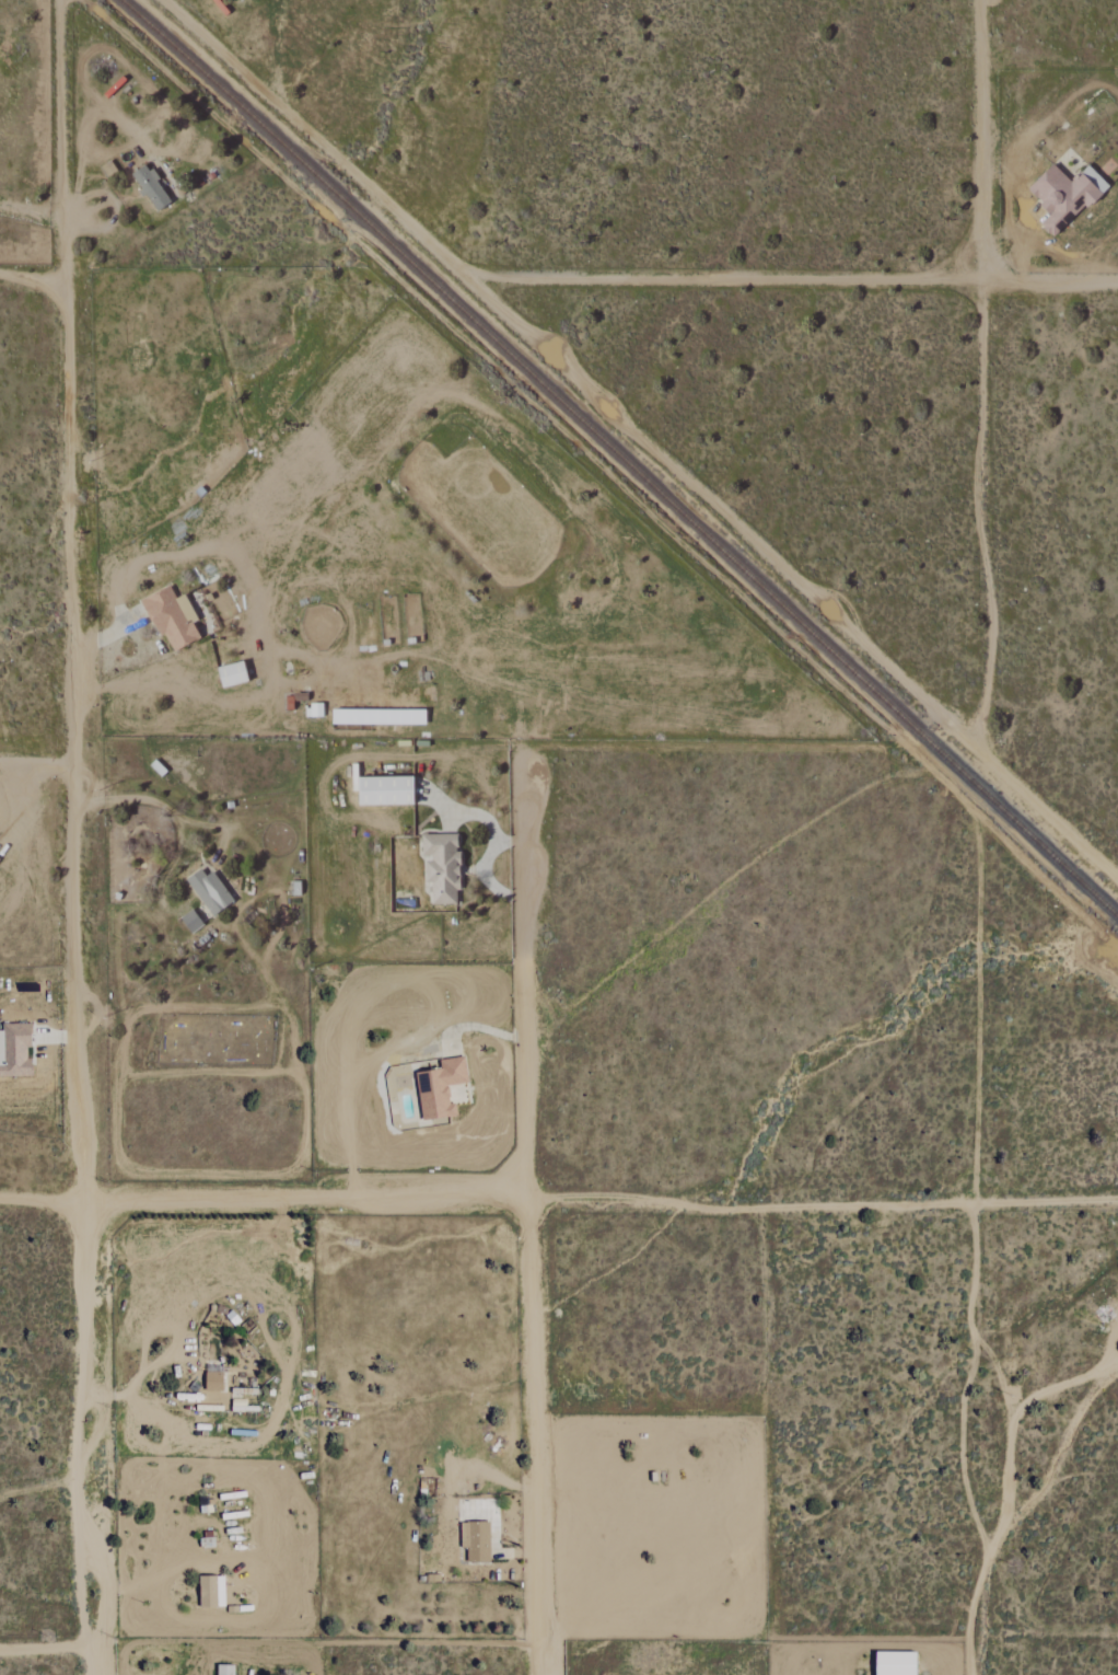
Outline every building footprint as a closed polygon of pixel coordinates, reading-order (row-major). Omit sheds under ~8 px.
[(130,175),(156,213),(171,202),(146,165),(130,175)] [(1089,166),(1071,183),(1053,165),(1027,190),(1051,215),(1040,225),(1054,239),(1108,186),(1089,166)] [(140,601),(158,638),(165,635),(173,652),(200,639),(192,623),(198,620),(185,594),(176,599),(170,587),(140,601)] [(248,683),(242,662),(216,669),(221,690),(248,683)] [(323,705),(307,705),(307,718),(323,718),(323,705)] [(426,711),(331,711),(332,726),(426,726),(426,711)] [(412,776),(357,777),(358,805),(413,804),(412,776)] [(421,834),(421,858),(425,858),(425,883),(431,883),(431,904),(458,904),(458,834),(421,834)] [(206,876),(200,868),(185,880),(213,917),(234,900),(211,871),(206,876)] [(203,925),(192,909),(179,918),(190,934),(203,925)] [(32,1076),(31,1058),(30,1058),(29,1025),(0,1026),(0,1077),(32,1076)] [(415,1072),(421,1120),(457,1116),(455,1103),(450,1104),(447,1085),(468,1083),(465,1057),(439,1060),(440,1069),(415,1072)] [(223,1373),(206,1372),(205,1391),(222,1392),(223,1373)] [(460,1523),(461,1549),(467,1548),(467,1563),(490,1562),(489,1522),(460,1523)] [(200,1608),(224,1608),(224,1576),(199,1577),(200,1608)] [(875,1652),(875,1674),(916,1674),(916,1653),(875,1652)] [(235,1666),(217,1666),(217,1674),(235,1674),(235,1666)]
